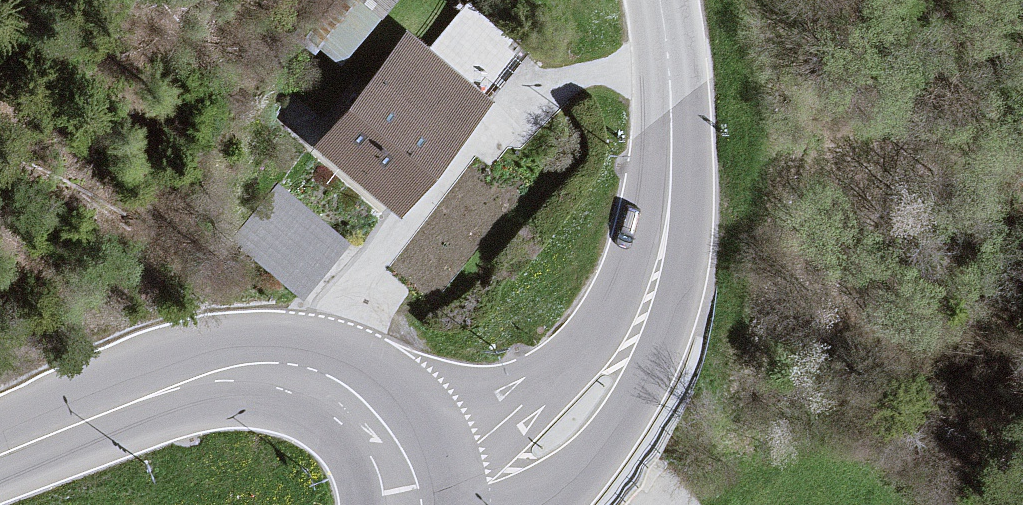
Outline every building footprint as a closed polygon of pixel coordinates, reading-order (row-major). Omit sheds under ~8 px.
[(481,105),(409,47),(323,155),(395,212),(481,105)]
